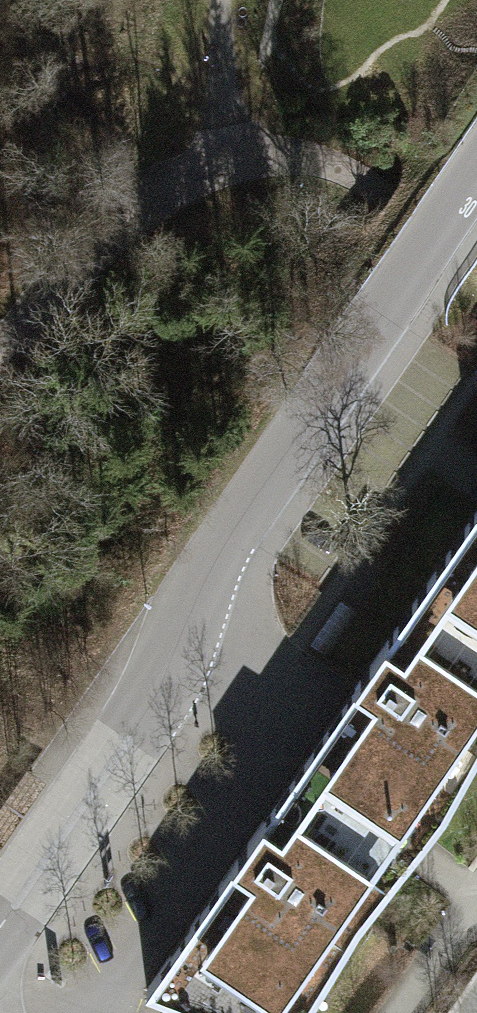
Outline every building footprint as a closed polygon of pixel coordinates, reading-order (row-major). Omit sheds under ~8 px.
[(430,579),(476,611),(476,510),(430,579)] [(351,692),(468,771),(476,755),(476,611),(430,579),(351,692)] [(327,656),(358,612),(341,600),(310,644),(327,656)] [(351,692),(287,785),(338,821),(404,866),(444,815),(468,771),(351,692)] [(205,1012),(219,1012),(338,821),(287,785),(146,990),(205,1012)] [(338,821),(219,1012),(306,1012),(361,921),(404,866),(338,821)]
